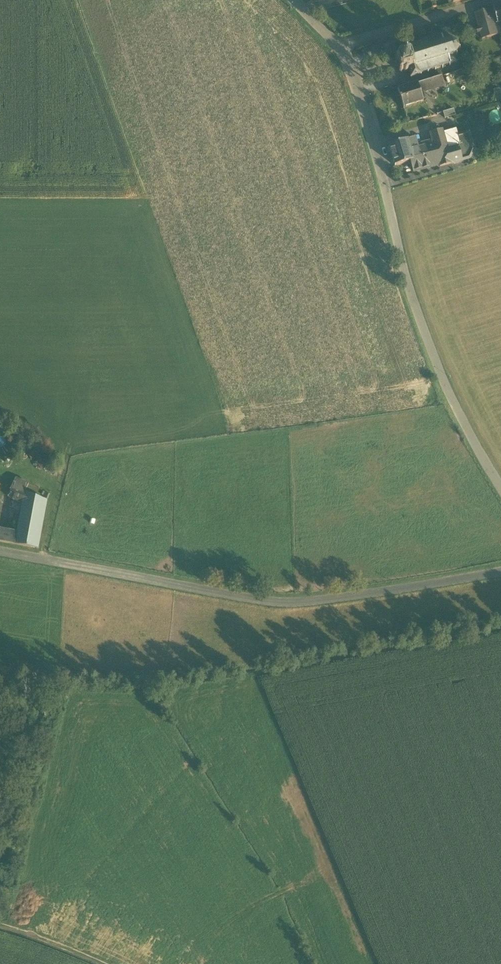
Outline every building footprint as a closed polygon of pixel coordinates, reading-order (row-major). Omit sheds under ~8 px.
[(493,10),(497,25),(500,24),(500,7),(493,9),(493,10)] [(500,35),(497,25),(493,10),(490,11),(490,10),(475,14),(482,40),(500,35)] [(410,78),(411,79),(412,77),(420,75),(421,75),(421,74),(427,72),(428,73),(429,73),(428,71),(434,69),(435,71),(436,71),(435,69),(441,67),(442,69),(443,68),(442,67),(449,65),(449,67),(450,66),(450,65),(450,64),(457,62),(455,55),(456,57),(457,56),(456,55),(458,50),(460,50),(460,49),(458,49),(457,44),(458,43),(456,44),(452,41),(452,40),(451,39),(451,41),(449,34),(441,37),(441,36),(440,35),(439,35),(440,37),(434,39),(433,37),(432,37),(433,39),(426,41),(426,39),(425,40),(425,41),(419,43),(419,42),(418,42),(418,43),(412,45),(412,44),(411,44),(411,45),(402,47),(401,47),(401,48),(402,48),(402,50),(403,50),(404,56),(397,58),(396,57),(395,59),(397,60),(400,70),(399,72),(401,73),(401,71),(403,71),(404,71),(405,72),(407,72),(408,70),(408,69),(411,77),(410,78)] [(418,84),(420,92),(444,85),(441,77),(418,84)] [(398,91),(403,109),(423,102),(420,92),(418,84),(398,91)] [(443,113),(444,119),(455,116),(454,110),(443,113)] [(439,165),(440,167),(452,164),(448,150),(443,133),(442,130),(430,133),(434,145),(439,165)] [(443,133),(448,150),(461,146),(458,136),(456,130),(443,133)] [(448,150),(452,164),(470,159),(468,152),(473,151),(468,133),(458,136),(461,146),(448,150)] [(410,151),(419,149),(415,138),(407,140),(410,151)] [(389,146),(395,166),(411,162),(413,161),(410,151),(407,140),(389,146)] [(434,145),(419,149),(410,151),(413,161),(411,162),(414,172),(439,165),(434,145)] [(11,488),(12,488),(24,492),(26,493),(29,484),(15,478),(11,488)] [(13,500),(22,503),(24,492),(12,488),(8,498),(13,500)] [(26,493),(24,492),(22,503),(20,512),(16,532),(14,545),(38,549),(47,502),(26,493)] [(10,508),(20,512),(22,503),(13,500),(10,508)] [(0,542),(14,545),(16,532),(2,530),(0,542)]
